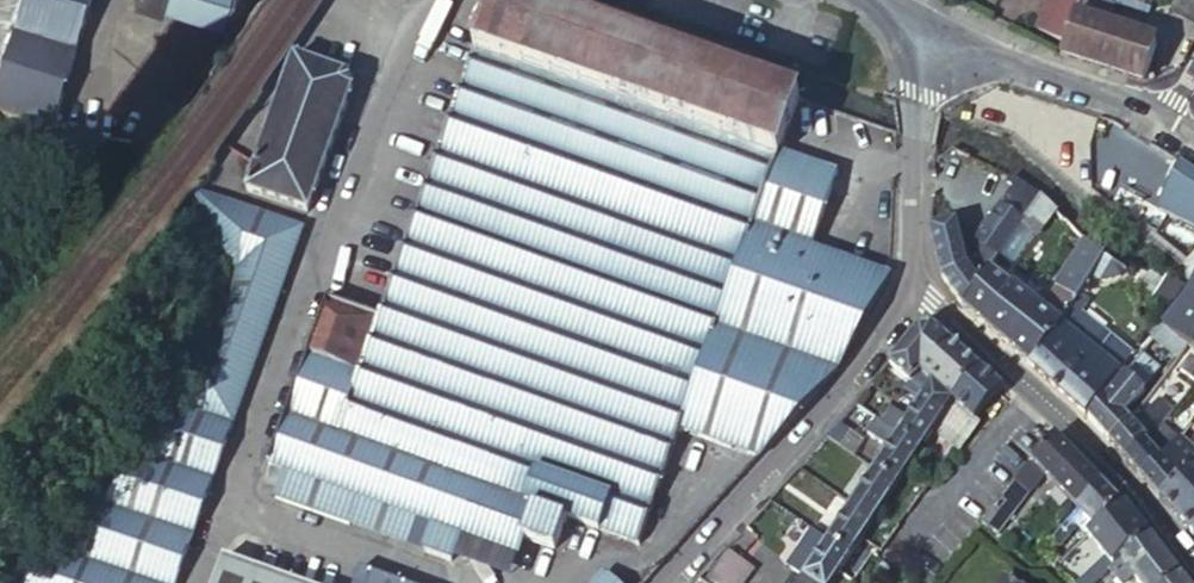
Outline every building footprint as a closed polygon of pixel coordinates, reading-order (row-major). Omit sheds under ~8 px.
[(52,133),(94,0),(25,0),(0,89),(0,119),(52,133)] [(218,21),(225,0),(153,0),(218,21)] [(455,557),(464,535),(521,554),(526,540),(555,550),(568,518),(637,540),(678,430),(760,460),(831,380),(836,374),(851,348),(891,276),(892,272),(811,246),(766,231),(788,158),(780,155),(799,100),(526,4),(513,0),(512,0),(392,320),(380,316),(379,320),(335,305),(279,462),(446,524),(436,550),(455,557)] [(311,0),(285,0),(311,17),(318,5),(311,0)] [(380,316),(392,320),(512,0),(505,0),(486,31),(478,44),(469,69),(380,316)] [(1068,34),(1079,0),(1052,0),(1037,30),(1066,43),(1068,34)] [(1061,57),(1101,70),(1143,84),(1148,71),(1155,44),(1106,27),(1113,8),(1103,4),(1092,0),(1079,0),(1068,34),(1066,43),(1061,57)] [(1113,8),(1118,9),(1121,0),(1105,0),(1103,4),(1113,8)] [(1193,30),(1193,0),(1186,0),(1175,20),(1193,30)] [(296,56),(248,189),(310,211),(358,78),(296,56)] [(766,231),(811,246),(835,174),(788,158),(766,231)] [(1181,164),(1154,209),(1193,230),(1193,171),(1181,164)] [(949,199),(931,199),(929,231),(942,278),(962,306),(987,269),(1019,223),(1037,197),(1028,189),(1010,177),(1005,184),(1013,189),(965,259),(955,223),(960,222),(956,208),(951,209),(949,199)] [(188,219),(292,260),(302,230),(204,193),(188,219)] [(1050,208),(1037,197),(1019,223),(1032,235),(1050,208)] [(1056,216),(1050,208),(1032,235),(1051,249),(1067,226),(1056,216)] [(292,260),(188,219),(227,299),(227,303),(226,308),(218,373),(214,378),(192,406),(164,438),(146,460),(118,493),(98,513),(82,528),(27,582),(167,582),(292,260)] [(1062,258),(1077,237),(1074,234),(1067,226),(1051,249),(1062,258)] [(987,269),(962,306),(984,325),(1029,366),(1062,325),(1062,323),(1104,255),(1097,252),(1082,241),(1047,294),(1040,290),(1038,292),(1018,276),(1011,286),(1001,279),(987,269)] [(1062,325),(1029,366),(1052,387),(1086,344),(1090,338),(1093,335),(1075,321),(1104,280),(1122,277),(1126,272),(1143,283),(1150,274),(1130,267),(1122,265),(1114,261),(1104,255),(1062,323),(1062,325)] [(1011,286),(1018,276),(1008,270),(1001,279),(1011,286)] [(1172,301),(1184,285),(1150,274),(1143,283),(1167,299),(1172,301)] [(1190,286),(1185,299),(1161,328),(1193,352),(1193,278),(1190,286)] [(1167,299),(1143,283),(1116,324),(1121,328),(1132,336),(1137,340),(1167,299)] [(452,566),(455,557),(436,550),(446,524),(279,462),(335,305),(327,302),(266,467),(284,474),(275,502),(351,529),(361,502),(433,528),(423,555),(452,566)] [(921,400),(944,415),(977,367),(953,345),(933,328),(925,327),(918,328),(889,364),(912,385),(906,391),(921,400)] [(1111,338),(1122,347),(1132,336),(1121,328),(1111,338)] [(1157,335),(1135,365),(1147,373),(1169,344),(1157,335)] [(1086,344),(1052,387),(1083,415),(1111,381),(1132,354),(1122,347),(1111,338),(1102,347),(1098,353),(1086,344)] [(1090,338),(1086,344),(1098,353),(1102,347),(1090,338)] [(1193,383),(1193,360),(1191,357),(1179,372),(1193,383)] [(977,367),(944,415),(934,432),(955,449),(960,453),(981,425),(974,420),(1002,390),(996,384),(977,367)] [(1124,375),(1087,419),(1109,442),(1129,422),(1124,416),(1132,406),(1144,391),(1124,375)] [(934,432),(944,415),(921,400),(898,434),(922,449),(934,432)] [(1129,422),(1138,411),(1132,406),(1124,416),(1129,422)] [(1129,422),(1109,442),(1125,459),(1158,430),(1166,420),(1153,408),(1143,417),(1134,426),(1129,422)] [(1143,417),(1138,411),(1129,422),(1134,426),(1143,417)] [(889,447),(874,470),(898,485),(922,449),(898,434),(879,420),(869,435),(889,447)] [(1158,430),(1125,459),(1140,477),(1159,459),(1155,455),(1165,446),(1170,442),(1158,430)] [(1101,483),(1055,437),(1015,480),(982,526),(994,536),(1043,477),(1077,511),(1101,483)] [(1140,477),(1157,497),(1192,462),(1193,460),(1193,456),(1184,446),(1173,456),(1164,464),(1159,459),(1140,477)] [(1155,455),(1159,459),(1169,450),(1165,446),(1155,455)] [(1169,450),(1159,459),(1164,464),(1173,456),(1169,450)] [(1157,497),(1169,510),(1193,539),(1193,463),(1192,462),(1157,497)] [(828,541),(851,556),(858,546),(875,521),(882,509),(898,485),(874,470),(828,541)] [(1119,502),(1101,483),(1077,511),(1054,537),(1044,549),(1051,555),(1086,518),(1095,528),(1119,502)] [(351,529),(423,555),(433,528),(361,502),(351,529)] [(1147,536),(1119,502),(1095,528),(1087,535),(1105,558),(1111,566),(1119,559),(1147,536)] [(792,538),(802,523),(774,506),(764,519),(792,538)] [(839,574),(851,556),(828,541),(811,530),(789,562),(804,576),(802,578),(810,582),(833,582),(839,574)] [(1147,536),(1119,559),(1111,566),(1109,569),(1121,582),(1126,582),(1133,577),(1138,582),(1166,582),(1179,573),(1149,534),(1147,536)] [(839,574),(851,582),(852,582),(872,556),(858,546),(851,556),(839,574)] [(706,582),(746,582),(755,570),(729,551),(706,582)] [(1109,569),(1111,566),(1105,558),(1093,573),(1100,581),(1109,569)] [(223,582),(291,582),(232,560),(223,582)] [(605,573),(595,582),(617,582),(605,573)] [(1179,573),(1166,582),(1188,582),(1179,573)]
